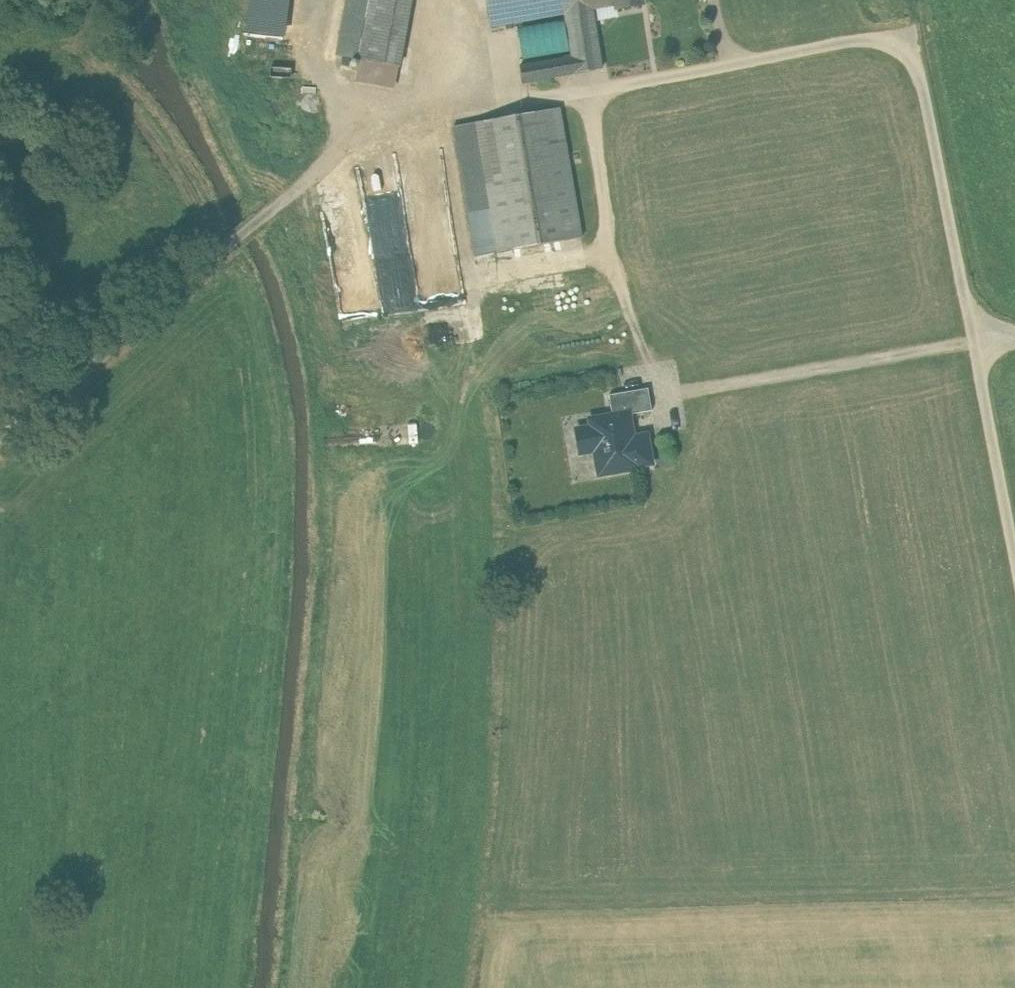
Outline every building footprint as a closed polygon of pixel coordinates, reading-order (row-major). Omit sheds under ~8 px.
[(285,36),(290,0),(252,0),(248,31),(285,36)] [(359,60),(370,0),(348,0),(338,56),(359,60)] [(359,60),(356,81),(395,88),(411,0),(370,0),(359,60)] [(490,27),(565,13),(584,10),(582,0),(486,0),(490,27)] [(584,10),(593,8),(617,4),(617,8),(642,4),(641,0),(582,0),(584,10)] [(584,10),(565,13),(572,56),(520,65),(523,82),(602,68),(596,32),(607,30),(604,12),(594,14),(593,8),(584,10)] [(538,55),(536,27),(525,27),(526,56),(538,55)] [(560,107),(454,125),(476,255),(582,237),(560,107)] [(364,183),(370,208),(400,201),(395,176),(364,183)] [(378,285),(359,283),(358,294),(350,293),(350,285),(341,284),(338,312),(375,315),(378,285)] [(609,394),(613,412),(630,409),(631,413),(652,410),(649,388),(609,394)] [(595,453),(599,476),(641,469),(640,464),(652,462),(647,433),(635,435),(631,413),(630,409),(613,412),(588,417),(590,425),(576,427),(581,455),(595,453)]
